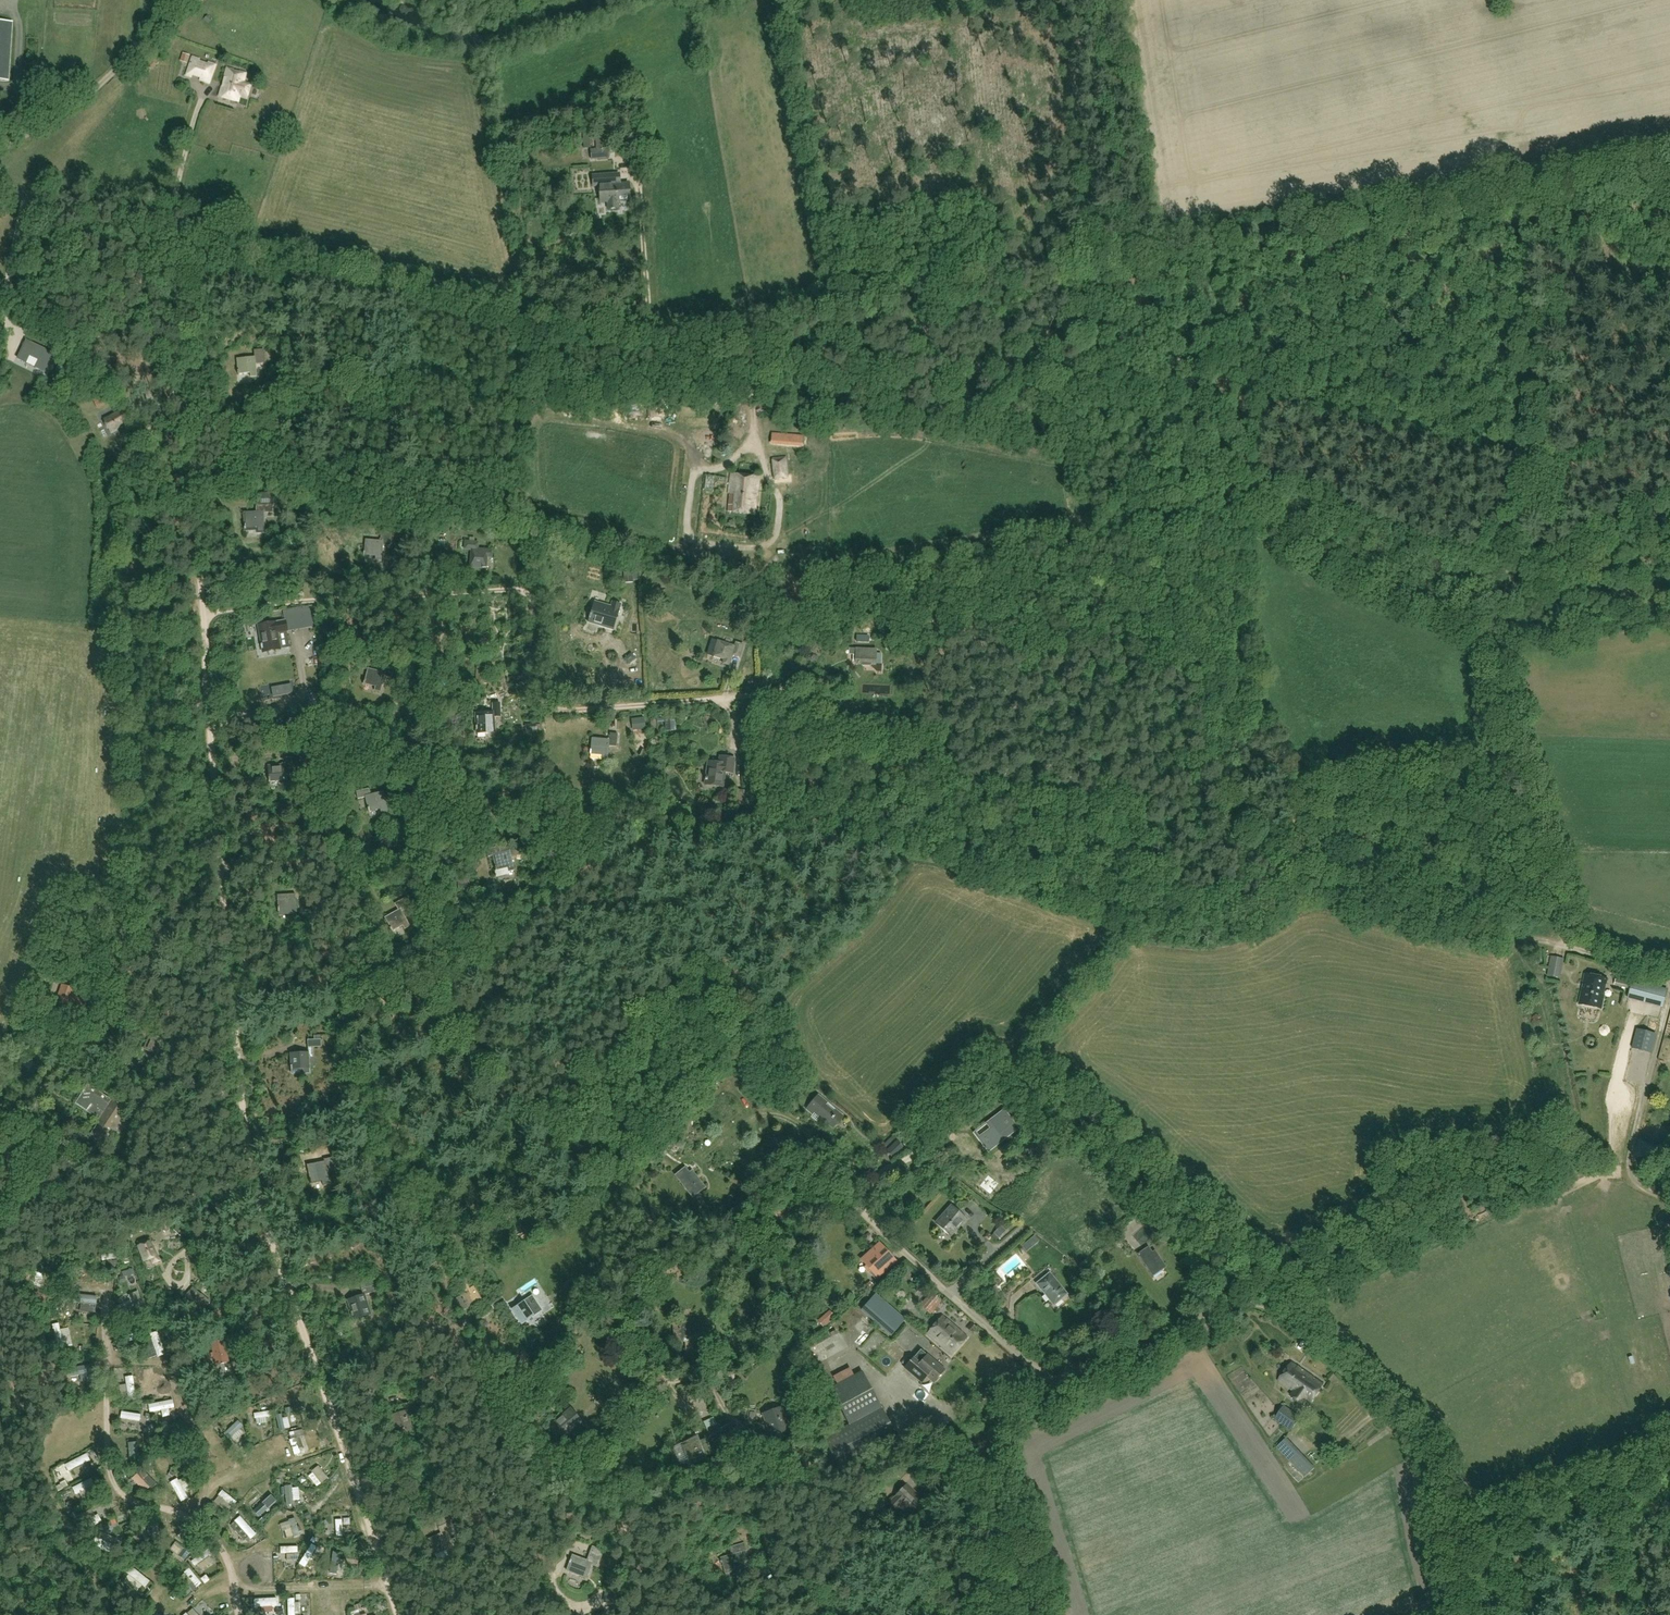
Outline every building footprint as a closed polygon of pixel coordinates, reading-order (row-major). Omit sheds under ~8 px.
[(8,81),(12,22),(0,21),(0,81),(8,81)] [(209,84),(217,64),(208,61),(207,63),(200,61),(200,59),(192,56),(185,76),(191,78),(192,76),(200,79),(199,81),(209,84)] [(141,75),(154,64),(150,58),(136,70),(141,75)] [(246,74),(227,68),(219,97),(237,103),(239,96),(247,99),(251,85),(243,83),(246,74)] [(596,150),(591,151),(591,159),(609,158),(608,150),(606,150),(605,137),(595,137),(596,150)] [(599,186),(601,203),(608,202),(608,209),(617,209),(616,202),(631,201),(630,183),(620,184),(619,181),(609,182),(608,173),(592,174),(593,187),(599,186)] [(55,355),(26,341),(18,358),(26,362),(29,355),(40,359),(36,367),(45,371),(48,364),(51,365),(55,355)] [(255,357),(237,358),(238,374),(250,374),(250,378),(257,377),(256,364),(263,364),(262,350),(254,351),(255,357)] [(63,359),(57,369),(65,375),(71,365),(63,359)] [(725,387),(741,386),(740,375),(723,377),(725,387)] [(663,392),(649,393),(650,418),(664,417),(663,392)] [(105,393),(92,400),(98,409),(110,402),(105,393)] [(111,432),(127,424),(121,411),(104,420),(111,432)] [(794,445),(795,437),(778,435),(777,444),(794,445)] [(785,459),(773,460),(775,479),(787,478),(785,459)] [(305,480),(304,467),(294,468),(295,481),(305,480)] [(755,515),(759,478),(731,475),(729,494),(730,495),(728,512),(755,515)] [(256,513),(245,514),(245,529),(257,529),(257,533),(264,533),(263,520),(264,520),(264,514),(274,513),(274,505),(256,505),(256,513)] [(380,541),(365,540),(364,556),(376,557),(375,561),(382,561),(383,546),(390,546),(391,534),(381,533),(380,541)] [(466,542),(465,550),(472,550),(470,568),(486,570),(487,558),(491,558),(492,552),(477,550),(478,543),(466,542)] [(632,583),(632,568),(623,569),(624,584),(632,583)] [(648,570),(644,576),(649,579),(653,573),(648,570)] [(613,629),(616,618),(620,606),(612,604),(611,608),(594,603),(590,619),(600,622),(599,625),(613,629)] [(273,623),(258,626),(259,633),(262,649),(263,654),(280,651),(290,649),(287,631),(313,627),(309,607),(283,611),(285,621),(273,623)] [(310,638),(299,640),(300,646),(311,644),(310,638)] [(735,647),(717,641),(712,656),(724,659),(723,663),(729,665),(732,655),(739,657),(742,645),(736,643),(735,647)] [(876,650),(855,649),(854,665),(875,665),(876,650)] [(627,664),(635,659),(631,653),(623,659),(627,664)] [(385,673),(368,669),(364,685),(375,687),(374,691),(381,692),(385,677),(391,678),(394,666),(387,664),(385,673)] [(476,667),(475,688),(483,689),(485,667),(476,667)] [(608,673),(619,677),(621,671),(611,667),(608,673)] [(291,683),(285,684),(286,694),(293,693),(291,683)] [(493,704),(493,713),(476,714),(477,734),(494,733),(493,717),(499,717),(499,704),(493,704)] [(742,706),(741,711),(744,715),(750,714),(751,709),(748,705),(742,706)] [(676,731),(675,719),(663,720),(664,732),(676,731)] [(632,723),(633,731),(648,729),(647,721),(632,723)] [(537,732),(536,723),(525,724),(525,732),(537,732)] [(609,740),(591,738),(590,754),(601,755),(601,759),(608,760),(609,746),(616,746),(617,734),(610,734),(609,740)] [(486,745),(490,751),(496,747),(492,741),(486,745)] [(294,772),(293,758),(286,758),(286,765),(268,766),(269,780),(281,779),(281,783),(288,783),(287,772),(294,772)] [(734,760),(726,758),(725,766),(707,763),(704,783),(723,786),(725,770),(732,772),(734,760)] [(289,783),(278,785),(281,797),(292,795),(289,783)] [(388,811),(383,792),(376,794),(370,795),(369,789),(356,792),(358,799),(365,797),(369,812),(381,809),(382,813),(388,811)] [(735,790),(734,805),(750,807),(751,791),(735,790)] [(511,851),(501,853),(500,847),(487,850),(489,857),(492,856),(495,871),(509,868),(509,872),(516,871),(511,851)] [(469,880),(457,881),(458,892),(470,891),(469,880)] [(290,911),(290,915),(296,915),(296,895),(278,895),(278,908),(278,912),(290,911)] [(398,910),(385,918),(391,928),(390,929),(392,932),(403,926),(405,930),(410,927),(400,909),(410,904),(406,898),(395,904),(398,910)] [(1562,970),(1549,967),(1548,976),(1560,978),(1562,970)] [(1600,1009),(1606,980),(1585,975),(1579,1005),(1600,1009)] [(1617,976),(1615,985),(1627,988),(1630,980),(1617,976)] [(1633,980),(1628,999),(1662,1008),(1668,989),(1633,980)] [(57,1001),(81,1011),(85,1002),(72,997),(75,990),(63,985),(57,1001)] [(151,1035),(144,1049),(158,1056),(164,1042),(151,1035)] [(308,1048),(321,1047),(321,1039),(307,1040),(308,1048)] [(290,1053),(291,1074),(310,1073),(308,1052),(290,1053)] [(56,1066),(71,1069),(73,1059),(58,1055),(56,1066)] [(129,1113),(88,1085),(76,1103),(100,1120),(79,1152),(92,1160),(113,1128),(135,1143),(141,1133),(123,1121),(129,1113)] [(115,1087),(112,1092),(123,1099),(126,1094),(115,1087)] [(828,1103),(817,1095),(806,1109),(813,1115),(814,1113),(833,1128),(843,1116),(835,1109),(832,1112),(825,1106),(828,1103)] [(978,1138),(987,1150),(1002,1140),(996,1133),(1010,1122),(1002,1112),(988,1123),(992,1128),(978,1138)] [(897,1141),(886,1151),(892,1158),(903,1148),(897,1141)] [(31,1152),(23,1165),(30,1169),(37,1156),(31,1152)] [(323,1161),(307,1165),(311,1180),(310,1180),(311,1184),(312,1184),(312,1183),(322,1181),(323,1185),(330,1183),(327,1172),(334,1170),(331,1157),(323,1159),(323,1161)] [(674,1175),(692,1198),(706,1187),(692,1170),(689,1172),(685,1167),(674,1175)] [(951,1206),(935,1224),(949,1237),(965,1219),(951,1206)] [(1146,1206),(1139,1211),(1143,1217),(1150,1212),(1146,1206)] [(648,1226),(638,1212),(632,1215),(643,1230),(648,1226)] [(183,1222),(173,1230),(180,1238),(189,1229),(183,1222)] [(1001,1225),(994,1233),(999,1238),(1006,1230),(1001,1225)] [(1034,1246),(1039,1242),(1034,1236),(1029,1240),(1034,1246)] [(150,1243),(139,1247),(144,1262),(151,1259),(152,1264),(159,1261),(154,1248),(153,1249),(151,1243),(150,1243)] [(878,1246),(864,1259),(874,1271),(870,1274),(874,1279),(887,1268),(882,1263),(889,1257),(878,1246)] [(1166,1267),(1155,1250),(1152,1252),(1148,1246),(1137,1254),(1152,1277),(1166,1267)] [(118,1253),(101,1255),(102,1261),(107,1261),(108,1268),(119,1266),(118,1253)] [(134,1274),(133,1269),(122,1271),(123,1276),(119,1277),(120,1282),(126,1281),(125,1276),(134,1274)] [(1002,1275),(1010,1286),(1015,1282),(1007,1271),(1002,1275)] [(1053,1304),(1065,1295),(1048,1275),(1037,1285),(1053,1304)] [(827,1283),(824,1279),(811,1291),(814,1295),(827,1283)] [(363,1295),(347,1300),(353,1320),(372,1315),(366,1295),(376,1292),(374,1285),(361,1289),(363,1295)] [(990,1290),(995,1295),(1000,1291),(995,1286),(990,1290)] [(196,1319),(210,1301),(201,1294),(192,1287),(184,1298),(192,1304),(186,1311),(196,1319)] [(930,1315),(941,1302),(931,1293),(920,1306),(930,1315)] [(217,1294),(212,1299),(216,1303),(221,1297),(217,1294)] [(874,1294),(860,1310),(891,1336),(905,1321),(874,1294)] [(532,1297),(513,1310),(522,1322),(540,1310),(532,1297)] [(549,1298),(540,1304),(550,1317),(558,1311),(549,1298)] [(224,1307),(201,1315),(204,1324),(227,1316),(224,1307)] [(829,1310),(817,1321),(823,1328),(835,1317),(829,1310)] [(951,1355),(966,1338),(942,1317),(927,1334),(951,1355)] [(686,1354),(691,1354),(688,1323),(673,1324),(675,1343),(685,1342),(686,1354)] [(971,1333),(976,1327),(971,1323),(967,1329),(971,1333)] [(163,1354),(156,1333),(150,1335),(141,1338),(148,1360),(163,1354)] [(224,1341),(211,1344),(216,1365),(229,1362),(224,1341)] [(877,1364),(890,1350),(884,1345),(871,1359),(877,1364)] [(833,1370),(856,1357),(851,1347),(842,1351),(845,1356),(830,1364),(833,1370)] [(904,1368),(917,1379),(922,1373),(933,1383),(944,1370),(927,1356),(926,1356),(920,1351),(913,1359),(913,1358),(904,1368)] [(1323,1385),(1307,1373),(1292,1362),(1278,1380),(1293,1391),(1290,1396),(1302,1405),(1305,1400),(1310,1404),(1323,1385)] [(816,1385),(808,1371),(802,1374),(803,1377),(801,1378),(807,1390),(816,1385)] [(849,1426),(823,1439),(840,1470),(897,1440),(861,1372),(830,1389),(849,1426)] [(159,1404),(167,1404),(167,1389),(158,1390),(159,1404)] [(414,1430),(410,1419),(415,1417),(411,1403),(403,1406),(406,1412),(389,1418),(394,1433),(393,1433),(394,1433),(405,1430),(404,1427),(406,1427),(407,1432),(414,1430)] [(1284,1406),(1274,1419),(1291,1431),(1301,1418),(1284,1406)] [(570,1407),(551,1425),(564,1439),(583,1421),(570,1407)] [(788,1428),(781,1407),(762,1413),(769,1434),(788,1428)] [(176,1425),(176,1419),(184,1418),(183,1411),(164,1412),(164,1421),(170,1421),(170,1425),(176,1425)] [(233,1439),(238,1448),(251,1442),(246,1433),(233,1439)] [(696,1438),(682,1444),(690,1464),(704,1459),(703,1455),(708,1453),(704,1443),(699,1445),(696,1438)] [(1286,1439),(1277,1448),(1305,1478),(1314,1469),(1286,1439)] [(74,1475),(78,1482),(98,1469),(94,1463),(74,1475)] [(236,1465),(231,1469),(238,1477),(243,1473),(236,1465)] [(146,1481),(159,1496),(164,1491),(151,1477),(146,1481)] [(68,1490),(75,1488),(73,1480),(66,1482),(68,1490)] [(154,1500),(158,1495),(145,1483),(140,1488),(154,1500)] [(926,1504),(910,1489),(905,1485),(887,1505),(892,1510),(895,1513),(902,1505),(915,1516),(926,1504)] [(189,1486),(180,1491),(190,1510),(200,1505),(189,1486)] [(112,1522),(115,1529),(126,1523),(123,1516),(112,1522)] [(436,1521),(438,1528),(441,1534),(428,1540),(435,1555),(438,1561),(448,1556),(446,1550),(454,1546),(447,1532),(452,1529),(449,1523),(451,1522),(448,1516),(436,1521)] [(732,1555),(720,1558),(725,1574),(745,1569),(740,1553),(746,1551),(744,1543),(730,1547),(732,1555)] [(587,1561),(572,1555),(566,1571),(586,1579),(592,1563),(598,1565),(603,1550),(592,1546),(587,1561)] [(194,1566),(202,1559),(196,1553),(189,1560),(194,1566)] [(203,1567),(213,1579),(222,1572),(218,1568),(222,1564),(216,1557),(203,1567)] [(273,1568),(272,1587),(280,1588),(280,1568),(273,1568)]
